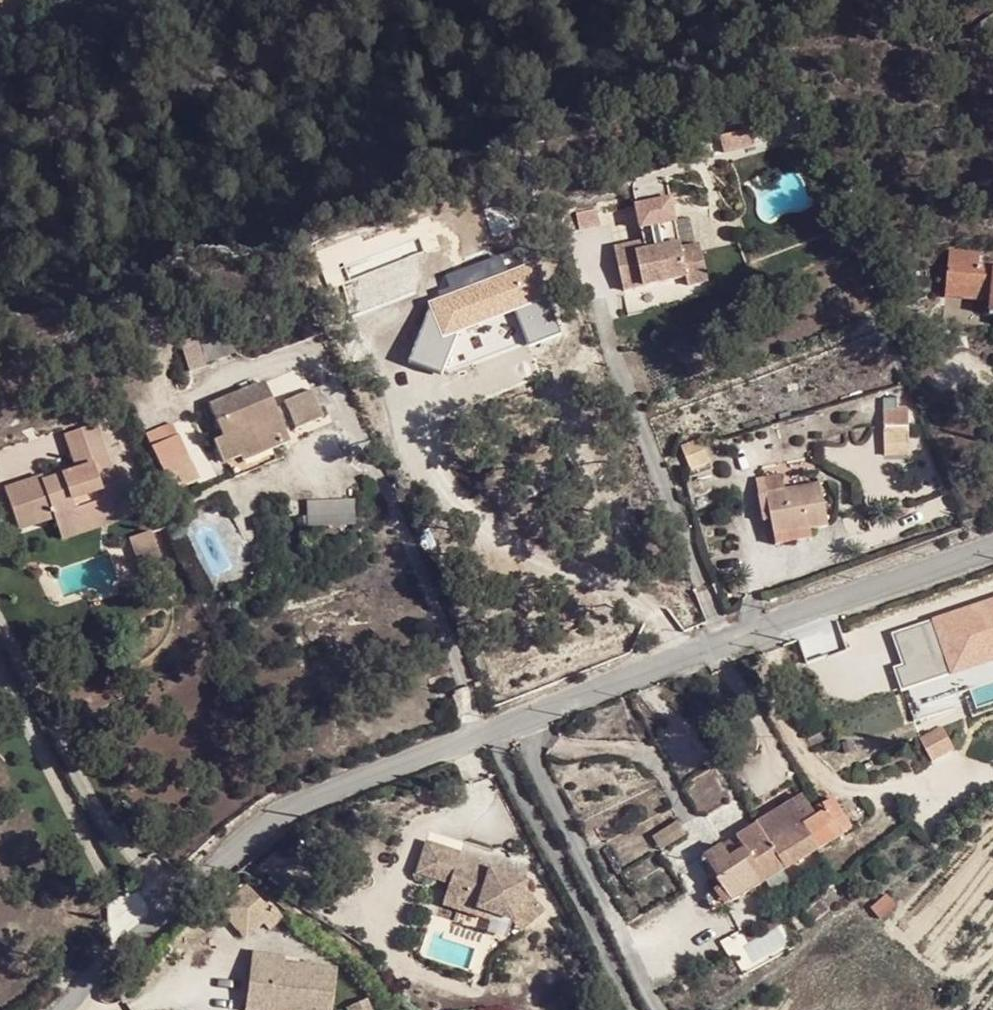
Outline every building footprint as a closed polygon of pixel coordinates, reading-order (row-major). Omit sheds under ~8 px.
[(983,25),(987,31),(989,34),(992,31),(992,16),(982,23),(983,25)] [(987,31),(983,25),(972,31),(975,37),(987,31)] [(719,133),(724,150),(753,141),(747,124),(719,133)] [(646,240),(617,245),(626,289),(688,277),(690,286),(710,282),(702,245),(684,247),(682,243),(648,248),(646,240)] [(979,266),(980,255),(951,253),(949,275),(962,276),(961,285),(992,289),(992,267),(979,266)] [(992,303),(992,295),(992,289),(961,285),(962,276),(949,275),(947,298),(992,303)] [(224,327),(195,338),(204,362),(234,351),(224,327)] [(204,362),(195,338),(178,345),(188,372),(205,365),(204,362)] [(281,424),(275,409),(265,384),(237,395),(210,407),(223,438),(214,442),(223,463),(240,456),(242,461),(270,450),(289,442),(281,424)] [(283,405),(289,420),(294,430),(320,418),(308,392),(282,403),(283,405)] [(283,405),(275,409),(281,424),(289,420),(283,405)] [(150,447),(177,435),(171,423),(145,435),(150,447)] [(103,512),(106,523),(130,515),(119,481),(115,483),(96,424),(64,435),(76,470),(79,480),(64,485),(61,475),(43,481),(41,476),(4,489),(18,530),(52,518),(56,529),(103,512)] [(883,445),(909,445),(909,429),(884,428),(883,445)] [(196,482),(177,435),(150,447),(170,493),(196,482)] [(908,455),(909,445),(883,445),(883,455),(908,455)] [(275,460),(270,450),(242,461),(240,456),(223,463),(229,479),(275,460)] [(76,470),(61,475),(64,485),(79,480),(76,470)] [(775,537),(805,530),(817,528),(828,526),(820,484),(784,491),(781,476),(763,479),(769,506),(772,522),(775,537)] [(306,524),(353,522),(352,496),(305,498),(306,524)] [(763,523),(772,522),(769,506),(760,508),(763,523)] [(60,540),(106,523),(103,512),(56,529),(60,540)] [(807,539),(805,530),(775,537),(777,545),(807,539)] [(149,532),(129,538),(142,579),(162,572),(149,532)] [(968,722),(977,719),(972,705),(963,708),(968,722)] [(919,738),(931,761),(953,749),(942,728),(919,738)] [(780,810),(757,825),(771,846),(802,828),(815,850),(850,828),(833,799),(813,811),(804,796),(780,810)] [(679,823),(654,836),(660,847),(685,834),(679,823)] [(771,846),(757,825),(704,859),(716,880),(771,846)] [(802,828),(771,846),(716,880),(720,887),(729,900),(772,875),(815,850),(802,828)] [(445,850),(429,845),(419,877),(435,882),(445,850)] [(454,852),(445,850),(435,882),(452,887),(449,896),(463,901),(467,901),(465,908),(494,918),(515,923),(519,916),(531,930),(547,916),(527,890),(528,884),(506,881),(505,884),(491,876),(493,870),(461,860),(463,855),(454,852)] [(507,877),(493,870),(491,876),(505,884),(506,881),(507,877)] [(850,870),(844,874),(848,879),(854,875),(850,870)] [(244,884),(218,908),(245,937),(262,921),(270,930),(283,916),(272,906),(268,910),(244,884)] [(729,900),(720,887),(704,897),(712,910),(723,904),(729,900)] [(467,901),(463,901),(460,913),(493,923),(494,918),(465,908),(467,901)] [(519,916),(515,923),(524,935),(531,930),(519,916)] [(241,1009),(327,1009),(330,982),(291,977),(289,986),(278,984),(280,975),(281,961),(248,956),(241,1009)] [(342,1009),(374,1009),(369,995),(340,1005),(342,1009)]
